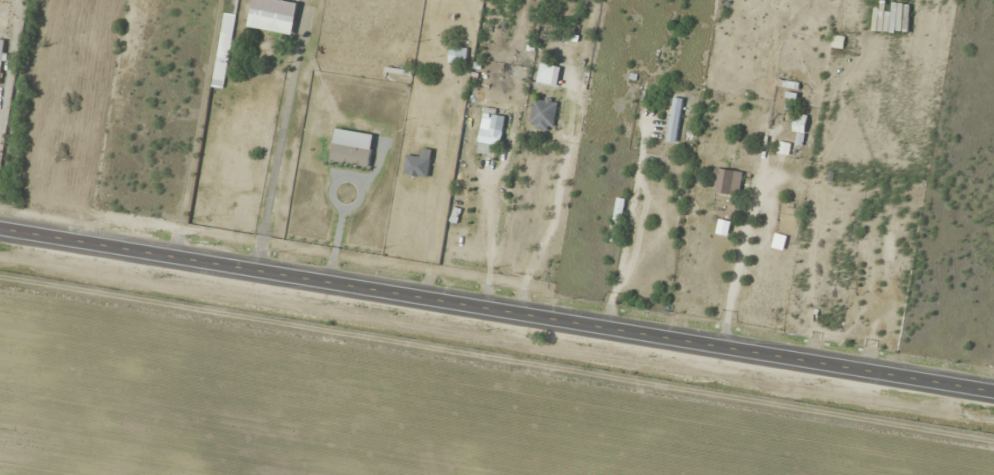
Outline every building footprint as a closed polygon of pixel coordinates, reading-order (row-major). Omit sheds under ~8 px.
[(298,1),(290,0),(253,0),(248,26),(292,34),(298,1)] [(453,60),(443,60),(444,77),(454,77),(453,60)] [(551,85),(556,67),(541,63),(536,81),(551,85)] [(666,141),(676,143),(683,99),(673,97),(666,141)] [(554,100),(531,101),(532,129),(555,128),(554,100)] [(805,129),(806,116),(794,115),(793,128),(805,129)] [(484,141),(499,141),(499,121),(484,121),(484,141)] [(373,134),(335,128),(330,161),(368,167),(373,134)] [(740,170),(714,170),(714,193),(740,193),(740,170)] [(624,200),(617,198),(613,222),(620,223),(624,200)]
